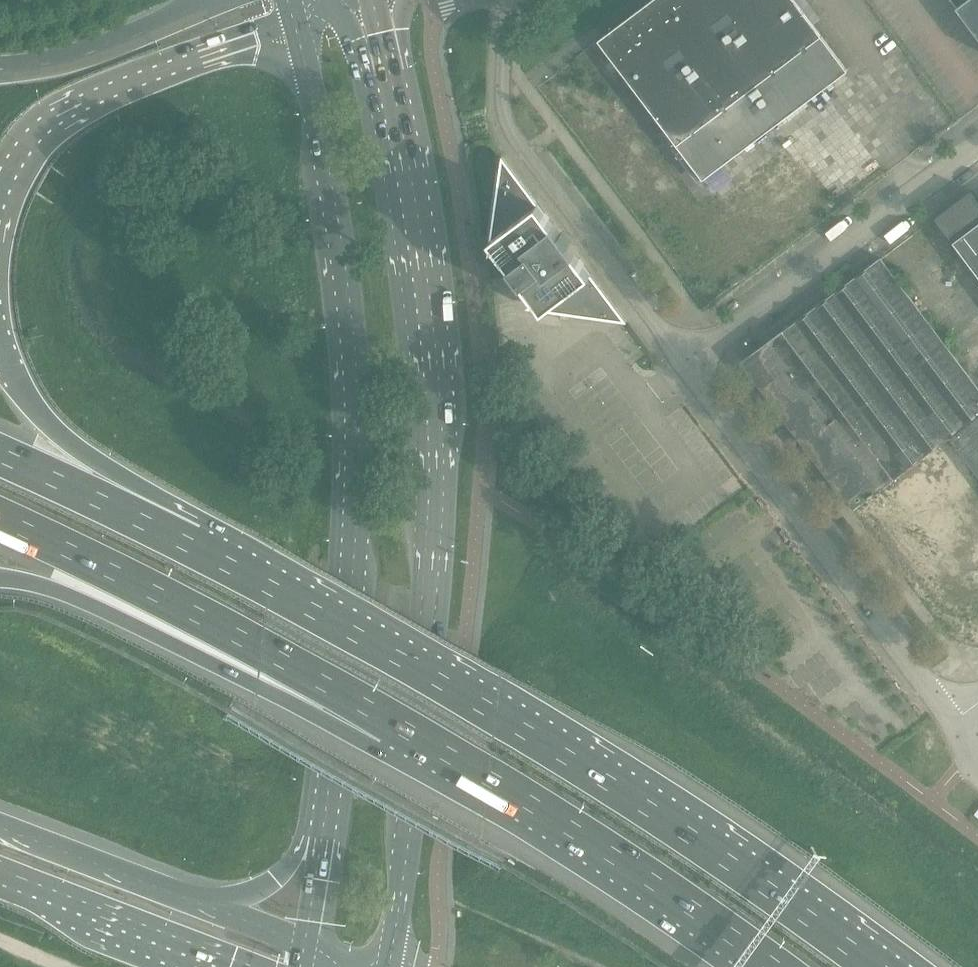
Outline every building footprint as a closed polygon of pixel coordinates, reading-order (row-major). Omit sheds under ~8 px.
[(704,180),(848,71),(795,0),(652,0),(599,40),(704,180)] [(977,36),(977,0),(951,0),(977,36)] [(528,307),(628,322),(570,245),(572,243),(564,231),(561,233),(503,156),(500,178),(489,256),(498,249),(537,300),(528,307)] [(935,218),(935,219),(953,243),(954,242),(977,275),(977,201),(971,191),(935,218)] [(743,362),(805,445),(817,460),(854,510),(949,438),(977,417),(977,388),(881,259),(743,362)]
